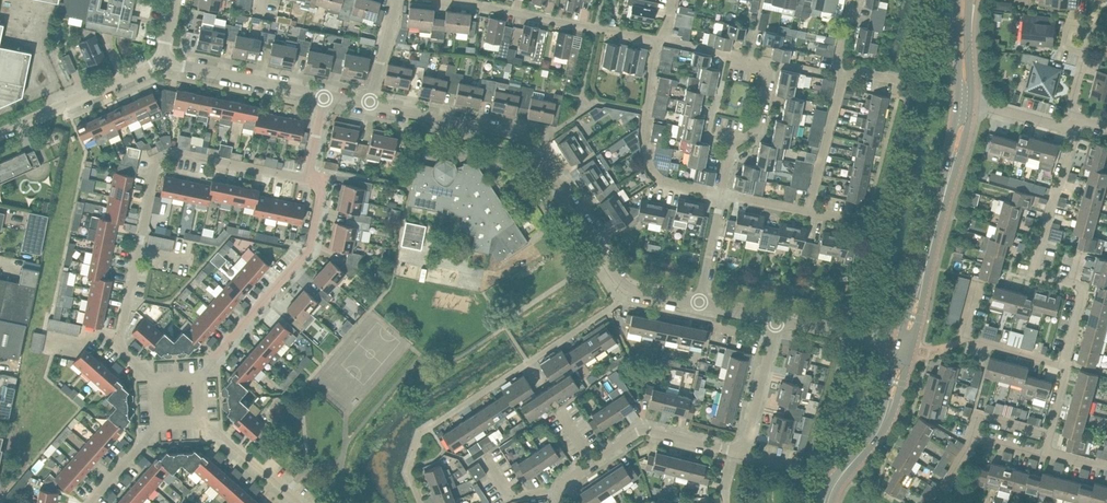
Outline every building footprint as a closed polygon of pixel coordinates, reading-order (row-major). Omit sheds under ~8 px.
[(22,96),(53,82),(40,53),(3,69),(17,0),(0,0),(0,105),(22,96)] [(20,9),(55,16),(58,2),(58,0),(22,0),(20,9)] [(90,0),(64,0),(64,2),(66,15),(86,19),(90,0)] [(107,8),(100,7),(101,0),(90,0),(86,19),(87,19),(104,23),(117,26),(115,34),(135,39),(138,24),(130,22),(134,0),(109,0),(107,8)] [(220,0),(195,0),(194,4),(218,10),(220,0)] [(328,6),(326,11),(338,14),(337,18),(343,20),(349,0),(329,0),(328,6)] [(363,16),(368,0),(355,0),(354,1),(350,0),(349,0),(343,20),(349,22),(350,18),(362,21),(363,16)] [(363,16),(374,19),(373,23),(380,24),(384,10),(378,8),(381,0),(368,0),(363,16)] [(564,8),(579,11),(581,0),(566,0),(564,8)] [(647,0),(627,0),(627,4),(632,5),(629,18),(652,22),(655,9),(647,7),(648,0),(647,0)] [(751,3),(749,11),(757,12),(760,0),(748,0),(751,3)] [(783,5),(794,8),(792,15),(801,17),(804,0),(784,0),(783,5)] [(824,0),(804,0),(801,17),(806,18),(809,16),(810,11),(815,7),(822,9),(824,0)] [(822,9),(821,16),(840,20),(844,0),(824,0),(822,9)] [(870,17),(884,20),(886,9),(877,7),(879,0),(864,0),(863,5),(872,7),(870,17)] [(998,0),(997,8),(1005,9),(1006,5),(1003,1),(998,0)] [(1041,3),(1054,4),(1054,1),(1060,2),(1060,7),(1077,8),(1078,0),(1041,0),(1041,3)] [(250,10),(251,4),(236,1),(235,7),(239,8),(250,10)] [(422,4),(422,7),(420,26),(419,31),(430,32),(430,39),(436,40),(439,17),(433,16),(435,5),(422,4)] [(420,26),(422,7),(409,6),(409,13),(402,12),(401,28),(408,28),(408,25),(420,26)] [(680,6),(678,13),(694,16),(695,11),(691,11),(692,8),(680,6)] [(456,31),(458,11),(446,10),(445,17),(439,17),(436,40),(443,41),(445,29),(456,31)] [(471,13),(458,11),(456,31),(462,31),(462,35),(474,36),(475,32),(476,21),(470,20),(471,13)] [(676,13),(675,19),(692,22),(694,16),(678,13),(676,13)] [(1044,41),(1053,41),(1055,24),(1048,23),(1049,16),(1024,14),(1022,43),(1026,43),(1026,45),(1029,45),(1029,43),(1044,45),(1044,41)] [(290,25),(291,19),(292,18),(287,17),(277,15),(275,21),(286,23),(290,25)] [(208,50),(213,30),(201,27),(203,19),(197,17),(193,32),(199,34),(196,47),(208,50)] [(490,17),(488,28),(485,40),(500,43),(498,50),(494,49),(492,57),(506,60),(507,53),(508,47),(511,36),(502,34),(505,20),(490,17)] [(882,32),(882,30),(884,20),(870,17),(868,28),(859,26),(854,49),(876,53),(878,43),(870,42),(873,30),(882,32)] [(102,32),(104,23),(87,19),(85,27),(83,27),(82,33),(85,39),(79,42),(84,55),(89,65),(105,57),(95,35),(96,30),(102,32)] [(691,28),(692,22),(675,19),(674,25),(691,28)] [(223,39),(229,40),(232,25),(226,24),(225,26),(214,23),(213,30),(208,50),(221,52),(223,39)] [(744,39),(746,27),(735,25),(728,23),(726,35),(733,37),(744,39)] [(245,57),(249,37),(237,35),(239,29),(239,26),(235,25),(232,25),(229,40),(235,41),(232,55),(245,57)] [(524,25),(522,35),(519,47),(534,50),(533,56),(540,57),(543,42),(536,41),(539,28),(524,25)] [(790,28),(788,35),(796,37),(798,30),(790,28)] [(259,46),(265,47),(268,32),(262,31),(260,39),(249,37),(245,57),(257,60),(259,46)] [(783,35),(776,33),(765,31),(763,43),(773,46),(781,47),(783,35)] [(281,65),(285,44),(285,41),(274,39),(275,34),(268,32),(265,47),(271,48),(269,62),(281,65)] [(558,32),(556,42),(554,54),(568,57),(565,73),(567,74),(574,75),(579,50),(570,48),(573,35),(558,32)] [(730,49),(733,37),(726,35),(709,32),(707,44),(730,49)] [(359,43),(364,43),(374,45),(376,39),(365,37),(361,36),(359,43)] [(835,44),(836,38),(825,36),(824,42),(835,44)] [(296,54),(301,55),(304,40),(298,38),(297,41),(286,39),(285,41),(285,44),(281,65),(293,67),(296,54)] [(321,49),(310,46),(311,41),(304,40),(301,55),(307,56),(304,70),(317,72),(321,52),(321,49)] [(396,41),(395,48),(410,50),(411,44),(396,41)] [(332,57),(338,58),(341,43),(335,42),(333,48),(329,47),(328,49),(326,53),(321,52),(317,72),(329,75),(332,57)] [(615,68),(614,70),(622,72),(625,58),(624,58),(618,57),(620,45),(607,42),(602,65),(615,68)] [(353,80),(358,55),(346,53),(348,45),(341,43),(338,58),(344,59),(340,77),(353,80)] [(663,45),(661,51),(667,52),(666,59),(672,60),(673,52),(678,53),(679,48),(663,45)] [(627,46),(624,58),(625,58),(622,72),(623,69),(635,72),(635,74),(642,76),(645,62),(638,61),(640,49),(627,46)] [(789,61),(791,51),(791,49),(781,47),(773,46),(771,58),(789,61)] [(507,53),(506,60),(522,63),(523,58),(515,56),(517,48),(508,47),(507,53)] [(669,72),(672,60),(666,59),(667,52),(661,51),(657,69),(669,72)] [(709,67),(711,55),(693,51),(691,63),(702,66),(709,67)] [(422,52),(420,61),(419,66),(427,68),(430,52),(422,52)] [(76,70),(72,60),(69,53),(61,57),(68,74),(76,70)] [(1028,88),(1052,95),(1059,70),(1047,67),(1049,59),(1032,54),(1024,53),(1021,61),(1035,64),(1028,88)] [(365,82),(370,58),(359,55),(358,55),(353,80),(365,82)] [(396,84),(400,65),(388,63),(384,82),(389,83),(388,85),(393,86),(393,84),(396,84)] [(448,64),(446,71),(455,72),(456,66),(448,64)] [(412,68),(400,65),(396,84),(408,87),(412,68)] [(717,82),(720,69),(709,67),(702,66),(699,78),(717,82)] [(803,87),(806,74),(781,69),(778,82),(796,86),(803,87)] [(1098,70),(1095,79),(1098,80),(1094,97),(1106,100),(1106,73),(1098,70)] [(445,91),(451,92),(455,72),(446,71),(445,76),(447,76),(447,80),(435,77),(430,100),(442,102),(445,91)] [(467,103),(471,85),(459,82),(460,79),(462,79),(463,74),(455,72),(451,92),(457,94),(455,101),(460,102),(460,104),(464,105),(464,103),(467,103)] [(572,85),(574,75),(567,74),(565,84),(572,85)] [(430,100),(435,77),(423,75),(418,97),(430,100)] [(659,76),(657,89),(663,90),(664,84),(670,85),(672,79),(659,76)] [(487,100),(491,80),(482,78),(481,83),(484,84),(483,87),(471,85),(467,103),(479,106),(481,99),(487,100)] [(714,94),(717,82),(699,78),(697,90),(697,91),(704,92),(714,94)] [(833,87),(835,81),(822,78),(820,90),(826,91),(827,85),(833,87)] [(507,92),(509,85),(509,84),(491,80),(487,100),(492,102),(490,112),(502,115),(507,92)] [(793,98),(793,97),(796,86),(778,82),(776,94),(786,96),(793,98)] [(668,97),(670,85),(664,84),(663,90),(657,89),(656,95),(668,97)] [(515,117),(517,106),(523,107),(527,87),(520,85),(520,87),(509,85),(507,92),(502,115),(515,117)] [(831,98),(833,87),(827,85),(826,91),(820,90),(819,95),(831,98)] [(539,118),(543,100),(532,97),(534,88),(527,87),(523,107),(529,108),(527,116),(532,117),(532,119),(536,119),(536,118),(539,118)] [(701,104),(704,92),(697,91),(697,90),(686,88),(683,100),(701,104)] [(167,111),(165,89),(153,94),(152,92),(141,97),(149,114),(160,109),(161,111),(167,111)] [(185,110),(189,92),(177,89),(177,91),(165,89),(167,111),(173,110),(174,108),(185,110)] [(197,113),(201,94),(189,92),(185,110),(197,113)] [(559,115),(563,95),(554,93),(553,101),(543,100),(539,118),(551,121),(553,113),(559,115)] [(209,115),(212,96),(201,94),(197,113),(196,119),(207,121),(209,115)] [(886,107),(888,97),(872,94),(871,99),(867,98),(866,103),(886,107)] [(666,106),(668,97),(656,95),(653,110),(659,111),(660,105),(666,106)] [(220,117),(224,99),(212,96),(209,115),(220,117)] [(804,99),(793,97),(793,98),(786,96),(784,108),(801,112),(804,99)] [(149,114),(141,97),(131,102),(138,119),(139,119),(141,124),(151,119),(149,114)] [(232,120),(236,101),(224,99),(220,117),(219,122),(231,125),(232,120)] [(701,104),(683,100),(678,99),(676,111),(682,113),(686,114),(686,113),(699,116),(701,104)] [(243,122),(247,104),(236,101),(232,120),(243,122)] [(138,119),(131,102),(120,107),(128,124),(138,119)] [(884,117),(886,107),(866,103),(865,107),(869,108),(868,113),(884,117)] [(259,106),(247,104),(243,122),(242,127),(253,130),(254,124),(255,124),(258,111),(259,106)] [(602,108),(595,107),(602,116),(608,112),(610,115),(615,111),(617,115),(612,118),(614,121),(624,115),(630,111),(604,106),(602,108)] [(128,124),(120,107),(109,112),(117,129),(128,124)] [(799,124),(801,112),(784,108),(781,120),(781,121),(793,123),(799,124)] [(815,108),(813,114),(822,116),(820,122),(824,123),(827,111),(815,108)] [(265,132),(269,114),(258,111),(255,124),(254,124),(253,130),(265,132)] [(630,111),(624,115),(628,121),(640,113),(630,111)] [(119,133),(117,129),(109,112),(98,116),(108,138),(119,133)] [(704,117),(699,116),(686,113),(686,114),(682,113),(679,125),(701,130),(704,117)] [(882,126),(884,117),(868,113),(867,118),(863,117),(862,122),(882,126)] [(277,134),(281,116),(269,114),(265,132),(277,134)] [(820,122),(822,116),(813,114),(811,126),(822,129),(823,129),(824,123),(820,122)] [(108,138),(98,116),(88,121),(95,139),(98,144),(109,140),(108,138)] [(288,137),(292,118),(281,116),(277,134),(288,137)] [(304,121),(292,118),(288,137),(300,139),(298,147),(305,148),(308,132),(302,131),(304,121)] [(796,136),(799,124),(793,123),(781,121),(781,120),(776,119),(773,132),(791,135),(796,136)] [(342,146),(347,123),(334,120),(329,144),(342,146)] [(95,139),(88,121),(76,126),(84,142),(94,138),(95,139)] [(880,136),(882,126),(862,122),(861,126),(865,127),(864,132),(880,136)] [(360,126),(347,123),(342,146),(355,149),(353,155),(360,157),(363,143),(356,142),(360,126)] [(666,125),(653,123),(651,135),(657,136),(658,130),(664,131),(666,125)] [(564,154),(586,140),(576,124),(554,139),(564,154)] [(699,141),(701,130),(679,125),(676,137),(681,138),(692,141),(692,140),(699,142),(699,141)] [(821,135),(822,129),(811,126),(810,126),(807,139),(813,140),(815,134),(821,135)] [(639,127),(622,138),(632,153),(640,147),(638,134),(639,127)] [(379,161),(381,154),(385,135),(386,131),(373,128),(369,145),(363,143),(360,157),(379,161)] [(661,146),(664,131),(658,130),(657,136),(651,135),(650,141),(656,142),(656,146),(673,149),(661,146)] [(788,148),(791,135),(773,132),(771,144),(785,147),(788,148)] [(878,146),(880,136),(864,132),(863,137),(859,136),(858,141),(859,142),(875,145),(878,146)] [(1026,163),(1029,155),(1034,137),(1020,133),(1018,141),(1019,141),(1015,155),(1016,155),(1014,160),(1026,163)] [(180,134),(178,147),(189,150),(191,143),(185,142),(186,135),(180,134)] [(820,141),(821,135),(815,134),(813,140),(807,139),(806,144),(817,147),(819,141),(820,141)] [(1001,156),(1006,138),(993,134),(988,152),(999,155),(1001,156)] [(171,146),(170,138),(166,140),(164,135),(160,137),(161,139),(165,149),(171,146)] [(397,138),(385,135),(381,154),(393,157),(392,163),(399,165),(402,152),(395,150),(397,138)] [(192,136),(191,143),(189,150),(201,152),(202,145),(204,138),(192,136)] [(1041,159),(1046,141),(1034,137),(1029,155),(1041,159)] [(707,156),(709,144),(699,141),(699,142),(692,140),(692,141),(681,138),(679,150),(689,152),(707,156)] [(1019,141),(1018,141),(1006,138),(1001,156),(1014,160),(1016,155),(1015,155),(1019,141)] [(165,149),(161,139),(155,142),(157,145),(151,147),(154,154),(165,149)] [(596,155),(593,150),(586,140),(564,154),(571,164),(581,158),(584,163),(596,155)] [(771,144),(760,141),(758,154),(775,158),(780,159),(782,159),(785,147),(771,144)] [(1059,144),(1046,141),(1041,159),(1054,162),(1059,144)] [(1106,153),(1106,145),(1091,141),(1087,154),(1105,159),(1106,153)] [(873,155),(875,145),(859,142),(858,146),(853,145),(852,150),(873,155)] [(224,157),(226,145),(220,143),(219,149),(214,148),(212,154),(224,157)] [(212,154),(214,148),(202,145),(201,152),(212,154)] [(233,146),(226,145),(224,157),(236,159),(237,153),(232,152),(233,146)] [(139,158),(141,149),(134,147),(128,146),(127,151),(129,155),(139,158)] [(672,155),(673,149),(656,146),(654,152),(672,155)] [(35,151),(34,150),(26,154),(25,151),(0,162),(0,183),(41,165),(35,151)] [(871,164),(873,155),(852,150),(851,155),(856,156),(854,161),(871,164)] [(137,167),(139,158),(129,155),(127,151),(120,163),(137,167)] [(669,166),(672,155),(654,152),(653,160),(654,162),(656,167),(660,171),(663,174),(668,176),(669,166)] [(704,168),(707,156),(689,152),(687,165),(696,167),(704,168)] [(780,159),(775,158),(758,154),(755,166),(761,167),(767,169),(773,170),(778,171),(780,159)] [(1102,171),(1105,159),(1087,154),(1084,167),(1091,169),(1102,172),(1102,171)] [(587,183),(606,170),(604,172),(597,162),(600,160),(596,155),(584,163),(588,168),(580,173),(587,183)] [(270,166),(272,157),(266,156),(266,159),(260,157),(259,164),(270,166)] [(282,169),(283,162),(278,161),(278,159),(272,157),(270,166),(282,169)] [(102,158),(95,161),(98,168),(105,164),(102,158)] [(417,163),(408,205),(442,212),(443,207),(448,208),(447,213),(463,216),(460,231),(475,234),(472,250),(488,253),(489,251),(493,252),(493,254),(494,256),(495,257),(496,258),(498,259),(500,259),(502,259),(503,258),(505,257),(506,256),(507,254),(507,252),(510,250),(512,253),(528,242),(515,222),(514,221),(486,179),(477,165),(463,162),(462,169),(457,168),(456,167),(455,165),(454,163),(453,162),(452,161),(451,160),(450,160),(448,159),(447,159),(446,159),(444,159),(443,159),(441,159),(439,160),(438,161),(437,161),(436,162),(435,163),(434,165),(433,166),(417,163)] [(796,159),(794,168),(811,171),(813,163),(796,159)] [(325,160),(324,167),(337,170),(339,163),(325,160)] [(869,174),(871,164),(854,161),(853,166),(849,165),(848,169),(869,174)] [(120,163),(114,172),(122,173),(133,175),(135,176),(137,167),(120,163)] [(767,169),(761,167),(755,166),(743,163),(741,176),(756,179),(759,180),(759,179),(765,181),(767,169)] [(89,179),(91,167),(85,165),(82,178),(89,179)] [(714,183),(717,170),(704,168),(696,167),(692,181),(708,185),(709,182),(714,183)] [(810,177),(811,171),(794,168),(793,174),(810,177)] [(867,183),(869,174),(848,169),(847,174),(852,175),(850,180),(867,183)] [(1106,183),(1106,172),(1102,171),(1102,172),(1091,169),(1088,181),(1106,186),(1106,183)] [(616,185),(606,170),(587,183),(593,193),(601,188),(604,193),(616,185)] [(133,175),(122,173),(114,172),(112,184),(130,187),(133,175)] [(741,176),(736,174),(733,187),(738,188),(737,191),(753,194),(756,179),(741,176)] [(807,190),(810,177),(793,174),(790,186),(796,187),(807,190)] [(173,197),(177,178),(165,176),(161,194),(172,196),(173,197)] [(1020,187),(1022,180),(1010,177),(1008,184),(1020,187)] [(86,190),(89,179),(82,178),(80,189),(86,190)] [(184,199),(188,180),(177,178),(173,197),(184,199)] [(977,179),(974,192),(980,194),(983,186),(984,181),(977,179)] [(196,202),(200,183),(188,180),(184,199),(196,202)] [(220,201),(224,183),(212,180),(211,185),(209,199),(220,201)] [(371,190),(372,183),(359,180),(358,187),(342,183),(340,196),(362,201),(364,188),(371,190)] [(865,193),(867,183),(850,180),(849,185),(845,184),(844,189),(865,193)] [(1032,191),(1034,184),(1022,180),(1020,187),(1032,191)] [(1103,199),(1106,186),(1088,181),(1084,194),(1103,199)] [(211,185),(200,183),(196,202),(208,204),(209,199),(211,185)] [(232,203),(236,185),(224,183),(220,201),(232,203)] [(128,199),(130,187),(112,184),(109,195),(128,199)] [(1046,187),(1034,184),(1032,191),(1044,194),(1046,187)] [(243,206),(247,187),(236,185),(232,203),(243,206)] [(607,213),(624,202),(617,192),(620,190),(616,185),(604,193),(608,198),(600,203),(607,213)] [(796,187),(790,186),(786,185),(783,201),(793,203),(796,187)] [(260,190),(247,187),(243,206),(254,208),(255,208),(258,195),(260,190)] [(863,203),(865,193),(844,189),(843,193),(848,194),(846,199),(863,203)] [(1034,195),(1023,192),(1015,190),(1012,202),(1012,203),(1022,206),(1030,209),(1034,195)] [(1099,212),(1103,199),(1084,194),(1081,207),(1099,212)] [(126,211),(128,199),(109,195),(107,207),(126,211)] [(265,216),(269,197),(258,195),(255,208),(254,208),(253,213),(265,216)] [(359,214),(362,201),(340,196),(337,209),(352,212),(351,219),(370,223),(371,216),(359,214)] [(277,218),(281,200),(269,197),(265,216),(277,218)] [(687,221),(692,200),(679,197),(676,210),(670,208),(669,215),(666,229),(672,230),(673,225),(687,228),(688,221),(687,221)] [(649,222),(653,202),(641,199),(639,209),(638,214),(621,226),(624,231),(637,223),(637,219),(649,222)] [(84,202),(77,200),(75,212),(82,213),(84,202)] [(289,221),(292,202),(281,200),(277,218),(289,221)] [(705,203),(692,200),(687,221),(688,221),(700,224),(698,235),(704,236),(708,216),(702,215),(705,203)] [(1019,219),(1022,206),(1012,203),(1012,202),(1005,200),(1001,214),(1019,219)] [(305,205),(292,202),(289,221),(290,221),(301,223),(305,205)] [(638,214),(639,209),(629,207),(627,208),(624,202),(607,213),(613,224),(614,223),(617,228),(621,226),(638,214)] [(665,204),(653,202),(649,222),(661,224),(660,227),(666,229),(669,215),(663,213),(665,204)] [(123,223),(126,211),(107,207),(105,218),(118,221),(118,222),(123,223)] [(747,234),(751,213),(745,211),(746,209),(739,207),(736,220),(728,219),(724,235),(733,237),(734,231),(747,233),(747,234)] [(1096,224),(1099,212),(1081,207),(1078,219),(1096,224)] [(41,254),(48,215),(29,211),(21,250),(41,254)] [(764,215),(751,213),(747,234),(747,233),(746,239),(759,242),(758,248),(766,249),(770,230),(762,229),(764,215)] [(1016,231),(1019,219),(1001,214),(997,226),(1016,231)] [(116,233),(118,222),(118,221),(105,218),(100,216),(97,229),(116,233)] [(360,241),(363,228),(369,230),(370,223),(351,219),(350,225),(334,222),(332,235),(354,240),(360,241)] [(959,219),(957,227),(963,229),(965,221),(959,219)] [(1092,237),(1093,236),(1096,224),(1078,219),(1074,232),(1082,235),(1082,234),(1092,237)] [(405,221),(400,244),(420,248),(424,225),(405,221)] [(789,246),(793,225),(780,222),(778,232),(770,230),(766,249),(775,251),(776,243),(789,246)] [(165,234),(166,228),(167,227),(156,225),(155,232),(165,234)] [(237,235),(239,228),(227,225),(226,230),(226,232),(230,233),(237,235)] [(807,227),(793,225),(789,246),(802,248),(801,255),(809,256),(812,242),(804,241),(807,227)] [(1012,244),(1016,231),(997,226),(994,238),(994,239),(1008,243),(1012,244)] [(219,245),(230,233),(226,232),(226,230),(225,228),(217,237),(213,237),(211,244),(219,245)] [(251,230),(239,228),(237,235),(249,237),(251,230)] [(113,244),(116,233),(97,229),(95,240),(113,244)] [(832,254),(836,234),(823,231),(820,244),(812,242),(809,256),(818,258),(819,252),(832,254)] [(153,247),(155,235),(149,234),(147,246),(153,247)] [(211,244),(213,237),(202,234),(200,241),(211,244)] [(849,236),(836,234),(832,254),(845,257),(843,264),(844,263),(852,265),(856,248),(847,247),(849,236)] [(1105,240),(1093,236),(1092,237),(1082,234),(1082,235),(1078,247),(1102,253),(1105,240)] [(159,248),(162,237),(155,235),(153,247),(159,248)] [(351,252),(354,240),(332,235),(329,248),(348,252),(346,261),(359,268),(361,254),(351,252)] [(166,250),(168,238),(162,237),(159,248),(166,250)] [(1005,255),(1008,243),(994,239),(994,238),(990,237),(987,250),(1005,255)] [(175,239),(168,238),(166,250),(172,251),(175,239)] [(111,256),(113,244),(95,240),(92,252),(111,256)] [(231,247),(230,247),(226,242),(218,251),(223,255),(231,247)] [(649,243),(647,250),(660,252),(661,246),(649,243)] [(1001,268),(1005,255),(987,250),(983,263),(1001,268)] [(108,267),(111,256),(92,252),(90,264),(108,267)] [(269,265),(261,258),(255,252),(247,261),(261,274),(269,265)] [(1098,257),(1094,270),(1106,274),(1106,259),(1098,257)] [(330,260),(322,270),(336,283),(338,284),(344,278),(342,276),(345,273),(350,278),(359,268),(346,261),(340,268),(330,260)] [(253,283),(261,274),(247,261),(239,270),(253,283)] [(998,281),(1001,268),(983,263),(982,266),(980,276),(998,281)] [(106,278),(108,267),(90,264),(87,276),(93,277),(93,276),(106,279),(106,278)] [(36,286),(39,270),(23,266),(19,282),(36,286)] [(207,274),(202,269),(195,278),(200,282),(207,274)] [(70,272),(63,270),(60,282),(67,283),(70,272)] [(246,292),(253,283),(239,270),(231,279),(246,292)] [(336,283),(322,270),(313,279),(322,288),(318,293),(328,302),(333,297),(328,292),(336,283)] [(1094,270),(1091,283),(1098,285),(1106,287),(1106,274),(1094,270)] [(111,279),(106,278),(106,279),(93,276),(93,277),(90,288),(109,292),(111,279)] [(959,276),(957,282),(969,285),(971,279),(959,276)] [(19,282),(6,279),(0,310),(0,319),(26,324),(28,324),(36,286),(19,282)] [(238,301),(246,292),(231,279),(224,288),(238,301)] [(65,295),(67,283),(60,282),(58,293),(65,295)] [(967,291),(969,285),(957,282),(955,288),(967,291)] [(1098,285),(1095,297),(1106,301),(1106,287),(1098,285)] [(257,286),(254,290),(258,294),(262,290),(257,286)] [(1004,308),(1009,289),(996,286),(991,304),(1001,307),(1004,308)] [(192,291),(186,287),(179,295),(184,300),(192,291)] [(106,303),(109,292),(90,288),(88,299),(106,303)] [(230,309),(238,301),(224,288),(216,297),(230,309)] [(966,297),(967,291),(955,288),(954,293),(966,297)] [(304,289),(296,299),(310,312),(319,302),(324,307),(328,302),(318,293),(314,297),(304,289)] [(1017,311),(1022,293),(1009,289),(1004,308),(1017,311)] [(1044,311),(1049,292),(1036,289),(1034,296),(1031,307),(1032,307),(1044,311)] [(1062,296),(1049,292),(1044,311),(1046,311),(1057,314),(1062,296)] [(63,306),(65,295),(58,293),(55,305),(63,306)] [(964,302),(966,297),(954,293),(952,299),(964,302)] [(1034,296),(1022,293),(1017,311),(1030,315),(1032,307),(1031,307),(1034,296)] [(222,318),(230,309),(216,297),(208,306),(222,318)] [(1095,297),(1092,310),(1106,314),(1106,301),(1095,297)] [(104,315),(106,303),(88,299),(85,311),(104,315)] [(310,312),(296,299),(287,309),(296,317),(292,322),(302,331),(306,326),(301,322),(310,312)] [(963,308),(964,302),(952,299),(951,305),(963,308)] [(246,308),(249,304),(245,300),(241,304),(246,308)] [(60,318),(63,306),(55,305),(53,316),(60,318)] [(961,314),(963,308),(951,305),(949,311),(961,314)] [(214,327),(222,318),(208,306),(200,315),(214,327)] [(1106,325),(1106,314),(1092,310),(1088,323),(1106,328),(1106,325)] [(102,327),(104,315),(85,311),(85,312),(83,323),(102,327)] [(960,320),(961,314),(949,311),(948,316),(960,320)] [(641,333),(645,317),(627,313),(626,321),(630,322),(629,331),(641,333)] [(206,336),(214,327),(200,315),(192,323),(206,336)] [(958,326),(960,320),(948,316),(946,322),(958,326)] [(230,325),(234,321),(229,317),(225,321),(230,325)] [(654,336),(657,319),(645,317),(641,333),(654,336)] [(666,338),(670,318),(664,317),(663,321),(657,319),(654,336),(661,338),(660,342),(665,343),(666,339),(666,338)] [(53,330),(55,319),(49,318),(46,329),(53,330)] [(141,340),(154,326),(153,325),(145,318),(132,332),(141,340)] [(678,341),(681,324),(675,323),(676,319),(670,318),(666,338),(666,339),(678,341)] [(26,324),(0,319),(0,354),(19,358),(26,324)] [(59,332),(61,320),(55,319),(53,330),(59,332)] [(66,333),(68,322),(61,320),(59,332),(66,333)] [(287,328),(279,321),(270,330),(285,342),(289,346),(297,337),(293,333),(287,328)] [(72,334),(74,323),(68,322),(66,333),(72,334)] [(81,324),(74,323),(72,334),(78,336),(81,324)] [(198,345),(206,336),(192,323),(185,332),(184,332),(196,343),(198,345)] [(604,323),(593,330),(605,348),(616,341),(612,336),(604,323)] [(986,323),(982,336),(991,339),(995,340),(997,333),(999,327),(986,323)] [(1103,340),(1106,328),(1088,323),(1085,335),(1103,340)] [(689,349),(690,344),(694,327),(681,324),(678,341),(677,347),(689,349)] [(163,334),(162,333),(154,326),(141,340),(151,348),(153,346),(152,346),(163,334)] [(709,338),(711,331),(694,327),(690,344),(703,346),(705,337),(709,338)] [(188,352),(196,343),(184,332),(185,332),(183,330),(174,340),(173,340),(164,331),(162,333),(163,334),(152,346),(153,346),(161,354),(166,358),(171,357),(172,356),(172,351),(177,350),(177,355),(179,357),(184,357),(188,352)] [(285,342),(270,330),(263,339),(277,351),(285,342)] [(605,348),(593,330),(583,337),(585,340),(585,341),(594,355),(605,348)] [(45,334),(42,333),(34,331),(33,338),(44,340),(45,334)] [(1024,334),(1021,347),(1025,348),(1033,350),(1037,336),(1025,332),(1024,334)] [(1099,353),(1103,340),(1085,335),(1081,348),(1099,353)] [(43,347),(44,340),(33,338),(31,344),(43,347)] [(277,351),(263,339),(255,347),(269,360),(273,364),(281,355),(277,351)] [(594,355),(585,341),(574,348),(584,362),(594,355)] [(41,353),(43,347),(31,344),(30,351),(41,353)] [(804,350),(792,347),(791,349),(789,349),(787,358),(809,363),(810,356),(808,356),(809,352),(817,354),(818,347),(806,344),(804,350)] [(269,360),(255,347),(247,356),(261,369),(269,360)] [(746,372),(751,353),(726,347),(722,366),(727,368),(746,372)] [(584,362),(574,348),(565,354),(564,354),(570,364),(573,369),(584,362)] [(1099,355),(1099,353),(1081,348),(1078,361),(1096,366),(1099,355)] [(82,371),(95,357),(85,349),(78,357),(73,363),(82,371)] [(558,372),(570,364),(564,354),(565,354),(562,349),(540,364),(549,378),(558,372)] [(649,360),(650,355),(643,354),(644,351),(638,350),(636,358),(649,360)] [(650,352),(650,355),(649,360),(655,362),(657,354),(650,352)] [(261,369),(247,356),(239,365),(253,378),(261,369)] [(91,379),(103,365),(95,357),(82,371),(91,379)] [(998,379),(1003,360),(990,357),(985,375),(996,378),(998,379)] [(809,363),(787,358),(785,366),(787,367),(786,369),(799,372),(797,378),(810,381),(811,375),(804,373),(805,369),(807,370),(809,363)] [(300,372),(308,363),(303,359),(295,368),(300,372)] [(1011,382),(1016,364),(1003,360),(998,379),(1011,382)] [(606,372),(616,365),(613,361),(603,368),(606,372)] [(630,362),(625,371),(631,374),(636,366),(630,362)] [(941,363),(938,375),(938,376),(948,379),(956,381),(957,378),(960,368),(941,363)] [(1029,367),(1016,364),(1011,382),(1023,386),(1024,386),(1027,375),(1029,367)] [(100,387),(112,373),(103,365),(91,379),(100,387)] [(123,368),(119,365),(115,369),(119,373),(123,368)] [(253,378),(239,365),(231,374),(233,376),(245,386),(246,386),(253,378)] [(292,381),(300,372),(295,368),(287,376),(292,381)] [(595,379),(606,372),(603,368),(593,375),(595,379)] [(743,384),(746,372),(727,368),(724,380),(743,384)] [(978,388),(983,371),(976,369),(974,375),(971,386),(978,388)] [(1099,374),(1081,369),(1077,382),(1095,388),(1096,385),(1099,374)] [(119,382),(120,383),(122,381),(112,373),(100,387),(108,394),(108,395),(119,382)] [(569,373),(553,384),(548,388),(557,402),(579,387),(569,373)] [(938,376),(938,375),(930,373),(927,386),(945,391),(948,379),(938,376)] [(17,377),(0,374),(0,416),(9,418),(17,377)] [(533,389),(524,375),(502,389),(505,393),(512,403),(533,389)] [(585,386),(595,379),(593,375),(582,382),(585,386)] [(1039,378),(1027,375),(1024,386),(1023,386),(1021,393),(1034,397),(1039,378)] [(248,388),(246,386),(245,386),(233,376),(225,385),(221,390),(222,395),(223,396),(228,396),(229,401),(224,401),(222,403),(222,408),(227,412),(235,420),(236,420),(247,408),(247,409),(249,407),(239,398),(239,397),(248,388)] [(284,389),(292,381),(287,376),(280,385),(284,389)] [(808,388),(810,381),(797,378),(796,384),(783,381),(782,383),(780,383),(778,392),(800,397),(806,398),(808,388)] [(1047,400),(1052,382),(1039,378),(1034,397),(1037,397),(1047,400)] [(740,396),(743,384),(724,380),(721,392),(740,396)] [(133,400),(133,395),(128,391),(129,390),(120,383),(119,382),(108,395),(108,394),(106,396),(116,405),(107,415),(109,417),(110,416),(122,427),(122,426),(130,418),(130,417),(134,413),(134,408),(132,406),(127,407),(127,402),(132,401),(133,400)] [(1095,388),(1077,382),(1073,395),(1092,400),(1095,388)] [(661,410),(665,392),(653,388),(654,386),(647,385),(644,398),(650,400),(648,407),(661,410)] [(945,391),(927,386),(923,399),(941,404),(945,391)] [(77,394),(68,387),(64,391),(73,399),(77,394)] [(667,387),(665,392),(661,410),(673,413),(677,395),(679,390),(667,387)] [(636,400),(630,391),(628,388),(622,392),(623,394),(613,401),(623,417),(634,409),(630,403),(636,400)] [(542,391),(537,395),(520,405),(530,420),(552,405),(542,391)] [(737,408),(740,396),(721,392),(718,404),(737,408)] [(800,397),(778,392),(776,400),(778,400),(778,403),(790,406),(789,412),(801,415),(803,409),(796,407),(796,403),(799,404),(800,397)] [(505,393),(495,400),(504,414),(515,407),(512,403),(505,393)] [(86,402),(77,394),(73,399),(82,407),(86,402)] [(692,418),(695,404),(689,403),(690,398),(677,395),(673,413),(692,418)] [(1092,400),(1073,395),(1070,408),(1088,413),(1092,400)] [(109,399),(106,396),(101,402),(104,405),(109,399)] [(941,404),(923,399),(920,412),(938,417),(941,406),(941,404)] [(504,414),(495,400),(484,407),(494,421),(504,414)] [(613,423),(623,417),(613,401),(602,407),(613,423)] [(285,402),(279,408),(284,413),(290,406),(285,402)] [(734,421),(737,408),(718,404),(715,416),(713,415),(711,422),(725,426),(727,419),(734,421)] [(1016,415),(1018,407),(1005,404),(1002,415),(1010,417),(1011,414),(1016,415)] [(494,421),(484,407),(474,414),(483,428),(494,421)] [(597,434),(613,423),(602,407),(592,414),(594,419),(589,422),(597,434)] [(256,416),(247,409),(247,408),(236,420),(235,420),(234,422),(243,430),(256,416)] [(1085,426),(1088,413),(1070,408),(1066,420),(1085,426)] [(800,422),(801,415),(789,412),(787,418),(775,415),(774,417),(772,417),(770,425),(792,431),(793,424),(791,424),(792,420),(800,422)] [(483,428),(474,414),(464,421),(473,435),(483,428)] [(125,428),(122,426),(122,427),(110,416),(109,417),(102,425),(116,438),(125,428)] [(265,424),(256,416),(243,430),(252,438),(259,430),(265,424)] [(814,418),(805,416),(803,423),(812,425),(814,418)] [(69,424),(73,427),(78,420),(75,417),(69,424)] [(936,427),(920,417),(913,429),(930,438),(931,436),(936,427)] [(1081,438),(1085,426),(1066,420),(1063,434),(1070,436),(1071,435),(1081,438)] [(473,435),(464,421),(453,428),(463,442),(473,435)] [(108,446),(116,438),(102,425),(94,434),(108,446)] [(792,431),(770,425),(768,434),(770,434),(769,437),(782,440),(780,446),(793,449),(794,443),(787,441),(788,437),(790,438),(792,431)] [(67,426),(59,434),(64,439),(72,430),(67,426)] [(463,442),(453,428),(442,435),(452,449),(461,443),(463,442)] [(505,438),(515,432),(513,428),(502,434),(505,438)] [(930,438),(913,429),(906,440),(923,450),(930,438)] [(57,448),(64,439),(59,434),(51,443),(57,448)] [(101,455),(108,446),(94,434),(86,443),(101,455)] [(495,445),(505,438),(502,434),(492,441),(495,445)] [(1089,440),(1081,438),(1071,435),(1070,436),(1067,448),(1085,453),(1088,443),(1089,440)] [(517,440),(515,436),(500,446),(502,450),(517,440)] [(958,439),(955,443),(962,447),(964,443),(958,439)] [(257,449),(268,459),(276,449),(265,440),(257,449)] [(923,450),(906,440),(900,451),(916,461),(923,450)] [(484,452),(495,445),(492,441),(486,445),(482,448),(484,452)] [(549,465),(566,454),(558,443),(552,446),(550,442),(539,449),(549,465)] [(93,464),(101,455),(86,443),(78,452),(93,464)] [(798,443),(796,450),(799,451),(803,452),(805,445),(798,443)] [(1105,444),(1104,450),(1098,449),(1096,456),(1106,459),(1106,445),(1105,444)] [(203,457),(203,456),(194,449),(189,445),(184,445),(183,447),(183,452),(178,452),(178,447),(176,446),(171,446),(167,451),(167,450),(159,459),(159,460),(171,470),(170,471),(172,473),(181,463),(182,463),(191,471),(193,469),(192,469),(203,457)] [(474,459),(484,452),(482,448),(477,451),(471,455),(474,459)] [(539,472),(549,465),(539,449),(528,456),(539,472)] [(665,471),(669,453),(656,449),(655,456),(648,455),(645,468),(652,470),(652,468),(665,471)] [(916,461),(900,451),(893,463),(899,467),(900,466),(909,472),(916,461)] [(85,473),(93,464),(78,452),(71,460),(85,473)] [(677,474),(681,456),(669,453),(665,471),(677,474)] [(108,463),(112,459),(107,454),(104,458),(108,463)] [(201,477),(214,463),(205,454),(203,456),(203,457),(192,469),(193,469),(201,477)] [(528,479),(539,472),(528,456),(518,463),(517,461),(511,465),(519,477),(524,473),(528,479)] [(689,477),(693,459),(681,456),(677,474),(689,477)] [(943,456),(940,460),(947,464),(949,460),(943,456)] [(159,460),(159,459),(157,457),(149,467),(163,479),(170,471),(171,470),(159,460)] [(689,477),(687,484),(704,488),(705,484),(707,484),(711,470),(704,469),(706,462),(693,459),(689,477)] [(77,482),(85,473),(71,460),(63,469),(77,482)] [(944,468),(947,464),(940,460),(938,464),(944,468)] [(476,481),(487,473),(478,461),(467,469),(476,481)] [(621,462),(610,469),(621,486),(632,479),(633,481),(639,477),(637,474),(631,465),(625,468),(621,462)] [(1000,484),(1005,466),(992,462),(989,470),(990,470),(987,481),(988,481),(1000,484)] [(210,485),(223,471),(214,463),(201,477),(210,485)] [(935,468),(933,471),(944,477),(948,470),(944,468),(938,464),(935,468)] [(424,471),(429,483),(445,477),(444,475),(440,465),(424,471)] [(916,476),(909,472),(900,466),(899,467),(893,478),(909,487),(916,476)] [(990,470),(989,470),(977,466),(972,485),(982,488),(986,488),(988,481),(987,481),(990,470)] [(1011,493),(1013,488),(1018,469),(1005,466),(1000,484),(998,489),(1011,493)] [(163,479),(149,467),(141,475),(155,488),(163,479)] [(69,491),(77,482),(63,469),(55,479),(69,491)] [(459,469),(454,472),(457,478),(463,474),(459,469)] [(621,486),(610,469),(600,476),(611,492),(621,486)] [(1025,491),(1030,473),(1018,469),(1013,488),(1025,491)] [(219,493),(232,478),(223,471),(210,485),(219,493)] [(1052,494),(1057,476),(1043,472),(1042,476),(1043,476),(1039,491),(1052,494)] [(1043,476),(1042,476),(1030,473),(1025,491),(1038,495),(1039,491),(1043,476)] [(451,474),(445,477),(429,483),(434,495),(450,488),(456,486),(451,474)] [(155,488),(141,475),(133,484),(147,497),(155,488)] [(85,480),(89,484),(93,480),(88,476),(85,480)] [(611,492),(600,476),(590,483),(600,499),(611,492)] [(1064,498),(1069,479),(1057,476),(1052,494),(1064,498)] [(228,500),(241,486),(232,478),(219,493),(228,500)] [(909,487),(893,478),(886,489),(902,499),(908,489),(909,487)] [(1077,501),(1082,483),(1069,479),(1064,498),(1077,501)] [(937,488),(940,484),(933,480),(931,484),(937,488)] [(1106,491),(1106,486),(1095,482),(1094,486),(1095,486),(1091,501),(1099,502),(1104,502),(1106,491)] [(590,483),(579,490),(583,496),(577,500),(579,502),(595,502),(600,499),(590,483)] [(1094,486),(1082,483),(1077,501),(1084,502),(1091,502),(1091,501),(1095,486),(1094,486)] [(133,484),(125,493),(136,502),(142,502),(147,497),(133,484)] [(249,494),(241,486),(228,500),(231,502),(241,502),(249,494)] [(450,488),(434,495),(437,502),(447,502),(454,500),(450,488)] [(48,490),(40,489),(37,501),(48,502),(56,502),(58,493),(48,490)] [(113,491),(109,495),(114,499),(117,495),(113,491)] [(125,493),(117,502),(119,502),(136,502),(125,493)] [(258,502),(249,494),(241,502),(257,502),(258,502)]
